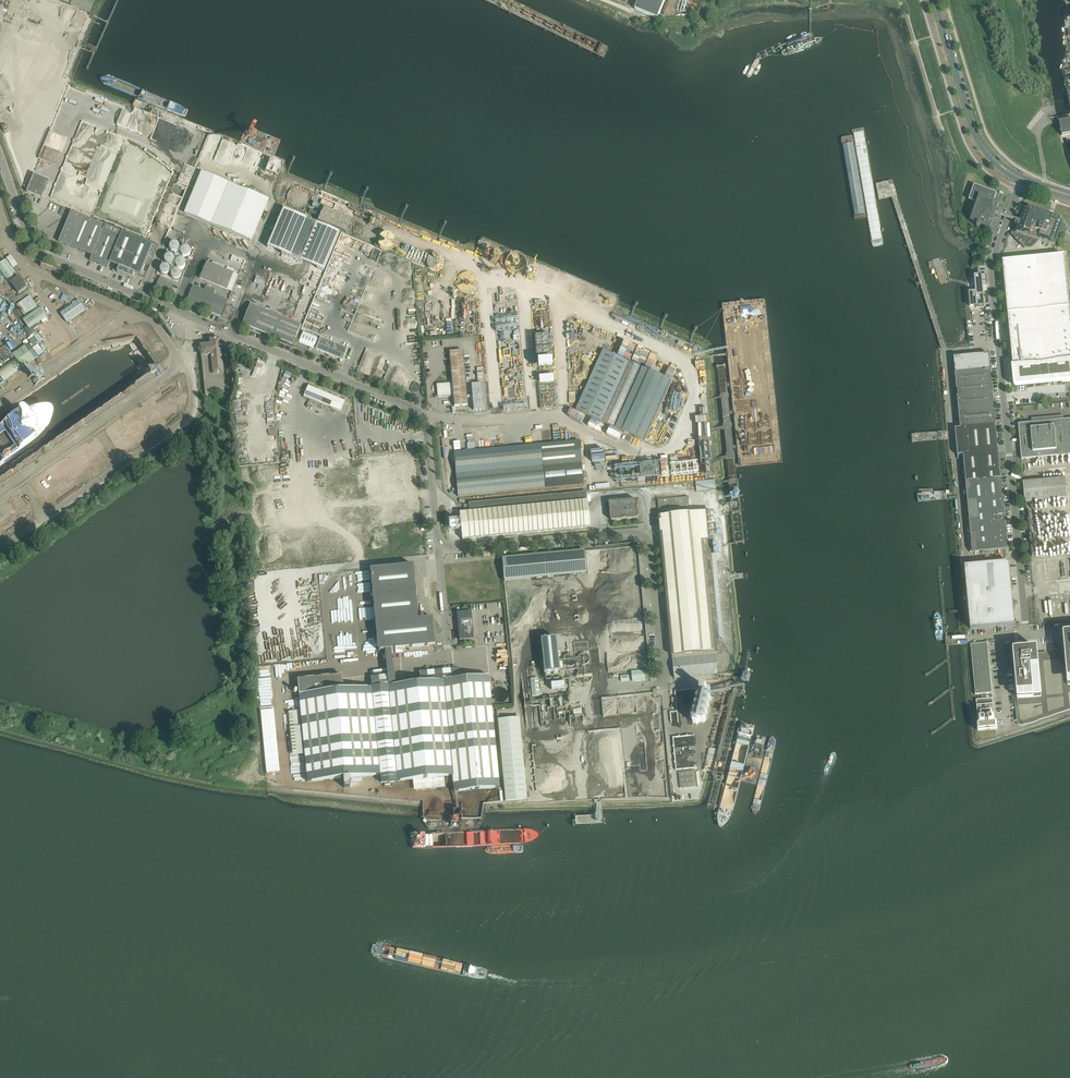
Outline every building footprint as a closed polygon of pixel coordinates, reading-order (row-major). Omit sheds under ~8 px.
[(88,13),(90,14),(95,0),(57,0),(88,13)] [(658,19),(666,0),(639,0),(635,10),(658,19)] [(20,75),(35,33),(7,23),(0,43),(0,68),(20,75)] [(1062,136),(1069,135),(1069,120),(1068,120),(1068,119),(1065,120),(1065,121),(1059,122),(1061,130),(1061,132),(1060,132),(1060,133),(1061,133),(1062,136)] [(183,213),(253,242),(270,201),(200,172),(183,213)] [(36,196),(42,199),(50,181),(34,174),(27,192),(35,196),(36,196)] [(995,215),(996,213),(998,205),(993,204),(994,202),(993,201),(996,193),(974,185),(969,200),(977,203),(970,222),(978,224),(977,227),(979,228),(980,225),(990,228),(995,215)] [(1038,241),(1055,247),(1057,240),(1060,241),(1063,242),(1067,228),(1065,227),(1065,225),(1063,224),(1063,222),(1025,209),(1020,221),(1016,220),(1016,222),(1011,235),(1012,236),(1015,239),(1024,248),(1025,248),(1032,247),(1038,241)] [(267,248),(324,272),(340,234),(284,210),(267,248)] [(71,211),(59,242),(92,256),(90,261),(107,268),(109,263),(119,267),(117,273),(132,279),(135,274),(140,276),(153,245),(122,232),(120,237),(103,230),(105,225),(71,211)] [(174,254),(179,251),(185,258),(192,254),(186,246),(181,249),(176,241),(169,246),(174,254)] [(166,264),(174,264),(174,255),(166,255),(166,264)] [(1002,262),(1010,342),(1013,367),(1014,379),(1014,380),(1015,380),(1015,385),(1015,386),(1016,386),(1017,387),(1069,381),(1069,315),(1064,256),(1002,262)] [(174,265),(183,270),(187,262),(178,257),(174,265)] [(19,277),(6,259),(0,264),(0,271),(9,284),(11,283),(19,277)] [(200,279),(227,290),(234,273),(207,263),(200,279)] [(168,265),(160,268),(163,276),(171,273),(168,265)] [(173,269),(170,277),(179,280),(182,272),(173,269)] [(975,291),(969,292),(970,307),(985,306),(984,304),(982,274),(974,275),(975,291)] [(19,294),(27,288),(19,277),(11,283),(19,294)] [(155,289),(169,295),(173,285),(159,279),(155,289)] [(187,303),(221,317),(228,301),(214,295),(216,290),(207,287),(205,291),(193,286),(187,303)] [(30,296),(22,301),(29,312),(37,306),(30,296)] [(87,309),(85,310),(79,301),(60,314),(67,323),(85,310),(86,312),(88,311),(87,309)] [(494,304),(493,304),(503,414),(504,413),(527,411),(517,302),(494,304)] [(242,324),(293,345),(301,325),(251,304),(242,324)] [(222,317),(227,319),(232,309),(227,306),(222,317)] [(37,324),(47,317),(40,307),(22,319),(27,326),(29,329),(37,324)] [(37,324),(29,329),(27,326),(24,328),(30,337),(35,333),(34,330),(39,326),(37,324)] [(426,333),(431,333),(431,335),(440,335),(440,324),(425,324),(426,333)] [(225,394),(225,397),(229,396),(228,384),(224,384),(220,340),(218,340),(218,339),(215,338),(211,340),(211,341),(207,341),(207,346),(198,346),(199,352),(201,352),(205,396),(225,394)] [(315,350),(343,362),(347,350),(320,339),(315,350)] [(28,344),(13,355),(22,368),(37,358),(28,344)] [(0,350),(0,355),(5,363),(13,357),(6,346),(0,350)] [(629,350),(625,359),(631,362),(635,352),(629,350)] [(452,383),(436,384),(438,398),(453,396),(454,407),(468,406),(467,398),(472,398),(473,411),(483,410),(481,384),(471,385),(472,395),(467,396),(463,351),(462,351),(449,352),(452,383)] [(576,411),(645,442),(664,401),(672,382),(603,351),(581,401),(576,411)] [(964,459),(972,553),(1007,549),(1001,478),(995,422),(989,354),(954,357),(960,429),(955,429),(958,459),(964,459)] [(21,369),(14,359),(0,369),(0,377),(3,381),(21,369)] [(552,359),(538,359),(538,368),(552,368),(552,359)] [(154,367),(148,371),(149,373),(151,376),(157,371),(155,368),(154,367)] [(540,385),(554,383),(553,374),(539,376),(540,385)] [(303,397),(340,413),(345,402),(308,386),(303,397)] [(1021,460),(1069,455),(1069,418),(1065,419),(1065,420),(1064,420),(1063,416),(1031,419),(1032,423),(1018,424),(1021,460)] [(454,453),(458,497),(583,485),(581,463),(579,441),(454,453)] [(414,459),(305,469),(310,518),(418,508),(414,459)] [(638,479),(668,478),(668,471),(664,470),(666,466),(664,465),(658,466),(658,465),(655,463),(654,466),(653,465),(653,467),(651,470),(649,469),(649,464),(648,464),(648,471),(652,471),(652,473),(646,473),(645,476),(641,474),(638,479)] [(1023,483),(1025,502),(1067,498),(1065,479),(1023,483)] [(716,480),(696,481),(697,491),(716,490),(716,480)] [(469,512),(459,513),(462,540),(589,527),(586,492),(468,503),(469,512)] [(673,657),(675,679),(718,675),(716,653),(721,652),(707,513),(676,515),(676,512),(690,511),(688,497),(658,500),(659,514),(672,513),(673,516),(659,517),(660,522),(661,534),(673,657)] [(610,503),(612,521),(639,518),(637,500),(610,503)] [(502,558),(504,581),(586,574),(584,551),(502,558)] [(1012,603),(1013,603),(1012,599),(1009,562),(964,566),(970,629),(1014,625),(1012,603)] [(413,565),(370,569),(378,651),(385,650),(387,675),(393,675),(391,650),(434,645),(432,618),(418,619),(413,565)] [(457,613),(459,641),(474,639),(471,612),(457,613)] [(1047,652),(1037,653),(1037,649),(1037,648),(1036,648),(1026,649),(1026,648),(1025,648),(1025,647),(1024,647),(1024,648),(1023,648),(1023,649),(1013,650),(1013,651),(1013,658),(1016,686),(1017,698),(1019,713),(1016,713),(1017,722),(1018,723),(1018,724),(1019,725),(1020,726),(1021,726),(1022,726),(1023,726),(1069,710),(1069,633),(1064,633),(1063,633),(1063,634),(1063,637),(1062,637),(1062,638),(1062,639),(1062,640),(1063,640),(1064,651),(1055,652),(1055,657),(1048,658),(1047,652)] [(542,644),(545,672),(559,670),(556,643),(542,644)] [(982,694),(982,697),(986,696),(986,694),(993,693),(992,693),(988,644),(988,643),(971,645),(976,694),(975,695),(982,694)] [(301,711),(288,712),(293,756),(305,755),(308,782),(343,779),(344,788),(350,787),(349,778),(380,775),(381,783),(406,781),(452,776),(454,792),(499,788),(488,677),(459,679),(458,668),(419,672),(421,683),(396,685),(395,674),(393,675),(387,675),(371,677),(372,688),(343,691),(342,675),(298,680),(299,695),(301,711)] [(632,672),(633,682),(646,680),(645,671),(632,672)] [(531,696),(539,696),(539,678),(531,678),(531,696)] [(509,696),(508,694),(508,693),(508,692),(506,690),(505,689),(504,689),(502,688),(501,688),(499,688),(498,689),(497,689),(496,690),(495,692),(494,693),(494,694),(494,696),(494,697),(494,699),(495,700),(496,701),(497,702),(498,703),(500,703),(501,703),(503,703),(504,703),(506,702),(506,701),(507,700),(508,699),(508,697),(509,696)] [(693,724),(697,725),(700,722),(704,723),(707,720),(707,716),(709,713),(710,709),(710,707),(710,706),(709,703),(711,700),(712,700),(712,699),(711,696),(712,691),(701,689),(699,697),(697,700),(698,703),(695,706),(696,710),(693,713),(695,717),(692,720),(693,724)] [(982,700),(976,700),(979,723),(978,723),(977,724),(978,731),(978,732),(985,731),(989,730),(990,731),(997,730),(997,729),(997,722),(996,722),(995,722),(993,699),(987,699),(986,696),(982,697),(982,700)] [(505,801),(527,799),(520,717),(498,719),(505,801)] [(277,746),(264,747),(267,774),(280,772),(277,746)] [(679,772),(680,789),(697,787),(695,771),(679,772)]
